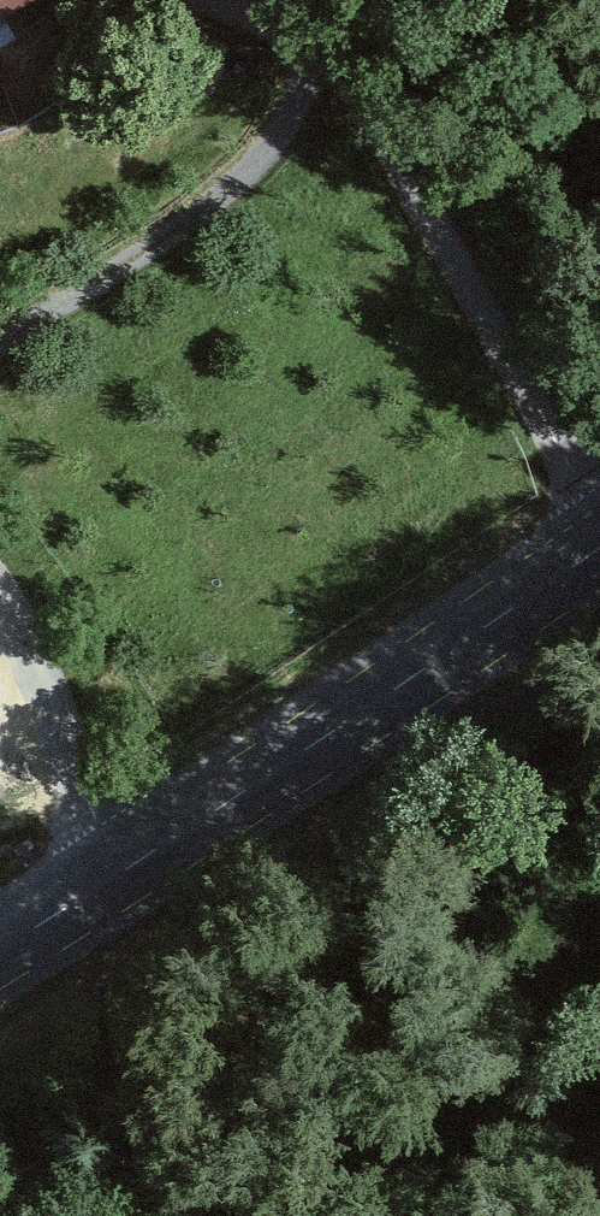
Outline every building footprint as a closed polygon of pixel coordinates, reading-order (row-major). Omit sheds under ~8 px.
[(37,0),(0,0),(0,21),(37,0)]
